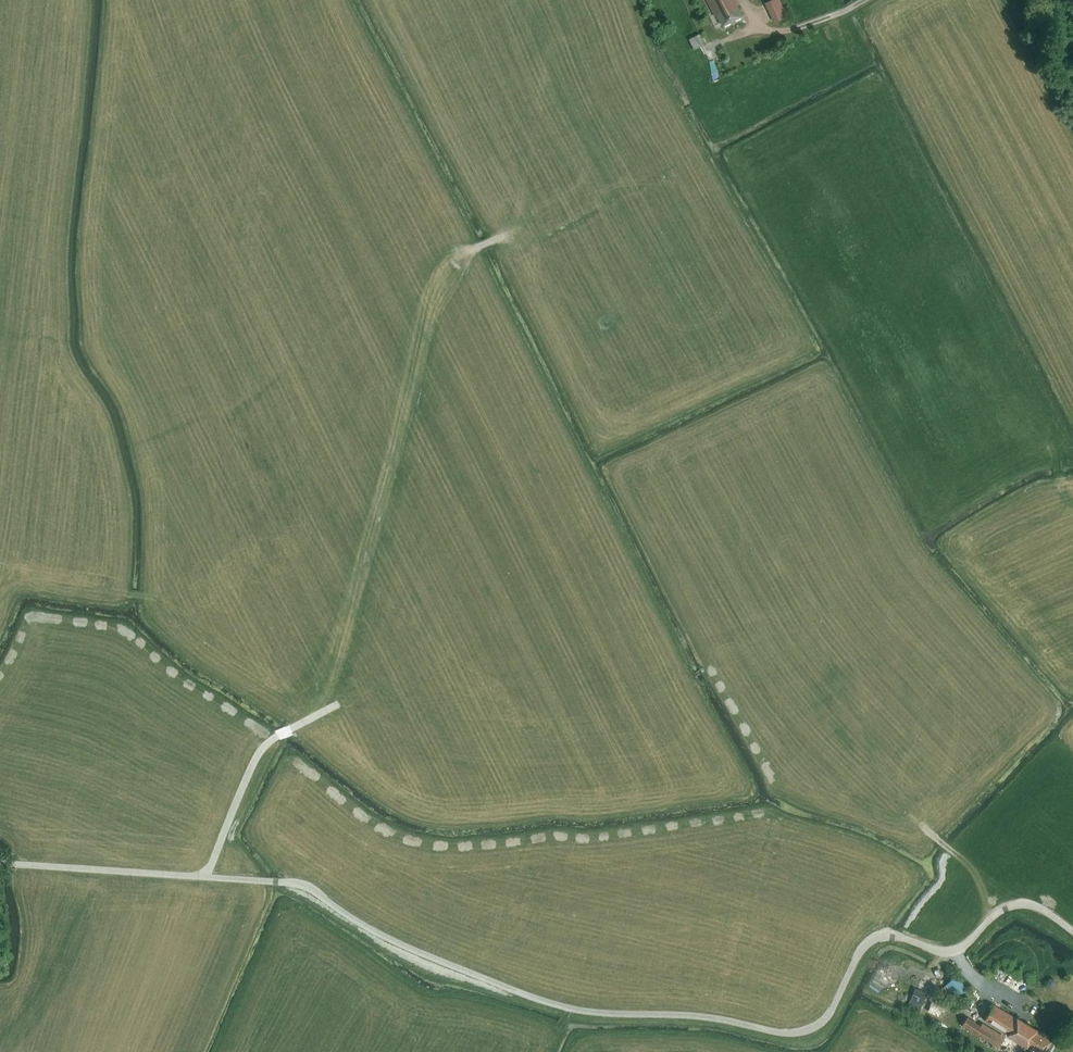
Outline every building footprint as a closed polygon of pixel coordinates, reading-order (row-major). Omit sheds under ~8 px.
[(716,17),(718,16),(723,25),(742,16),(738,6),(739,5),(737,0),(707,0),(716,17)] [(774,22),(788,16),(780,0),(769,0),(765,2),(774,22)] [(694,49),(704,44),(699,34),(689,39),(694,49)] [(993,1005),(985,1019),(1008,1034),(1007,1035),(1027,1047),(1028,1045),(1041,1051),(1043,1051),(1050,1041),(1042,1036),(1043,1034),(1017,1018),(1016,1019),(993,1005)] [(981,1024),(968,1016),(962,1025),(976,1034),(976,1033),(997,1045),(1003,1034),(983,1022),(981,1024)]
